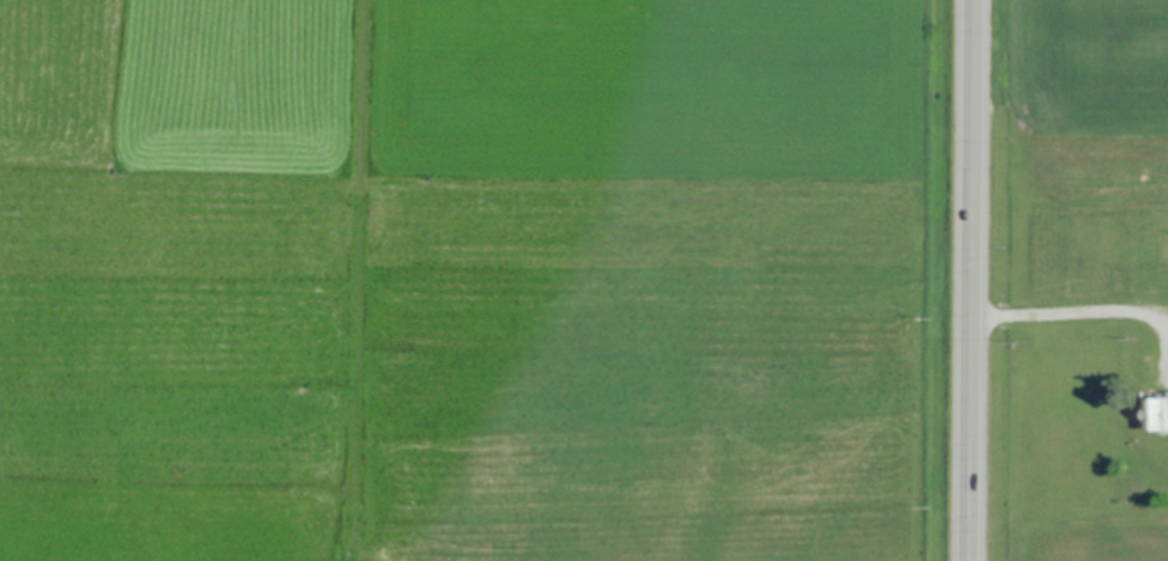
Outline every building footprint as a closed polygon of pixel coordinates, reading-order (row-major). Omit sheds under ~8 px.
[(1152,398),(1153,430),(1167,430),(1167,397),(1152,398)]
